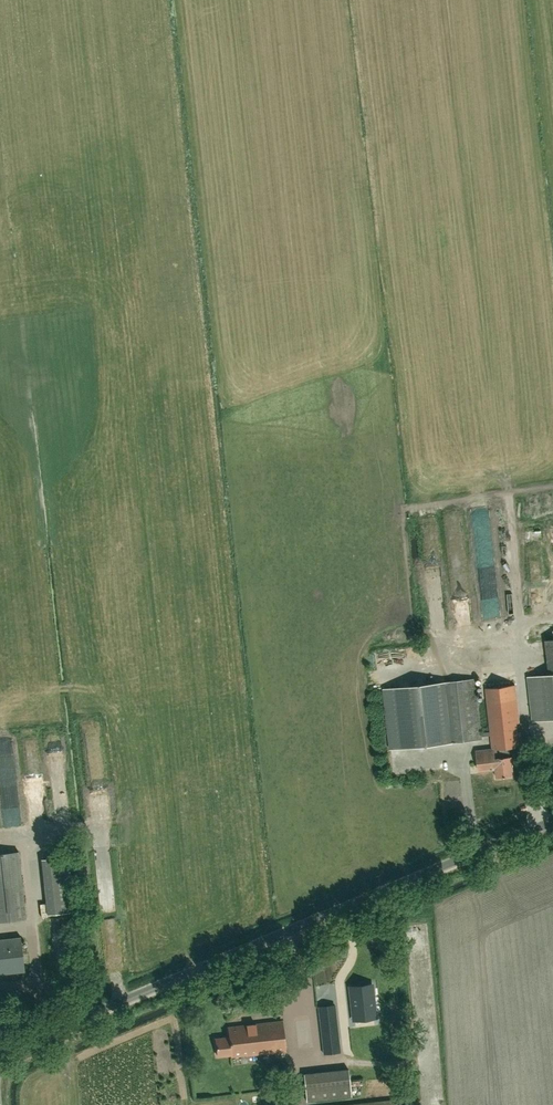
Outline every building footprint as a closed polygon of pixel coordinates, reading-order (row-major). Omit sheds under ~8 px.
[(546,641),(550,674),(528,676),(533,721),(552,719),(552,640),(546,641)] [(386,690),(393,748),(481,739),(481,736),(491,735),(493,749),(476,751),(479,771),(496,769),(497,777),(514,775),(512,756),(510,757),(509,748),(522,746),(520,732),(517,732),(516,723),(519,723),(515,685),(486,688),(491,732),(481,733),(475,680),(386,690)] [(113,849),(104,849),(104,858),(113,858),(113,849)] [(19,851),(0,853),(0,922),(26,919),(19,851)] [(62,857),(46,859),(51,912),(76,910),(75,896),(66,897),(62,857)] [(25,971),(21,937),(0,939),(0,974),(25,971)] [(350,971),(341,972),(340,967),(323,970),(324,980),(351,976),(350,971)] [(368,990),(349,992),(352,1023),(371,1021),(368,990)] [(333,1018),(323,1019),(326,1047),(336,1046),(333,1018)] [(285,1051),(282,1021),(256,1024),(246,1025),(228,1027),(229,1037),(215,1039),(217,1056),(231,1054),(231,1057),(285,1051)]
